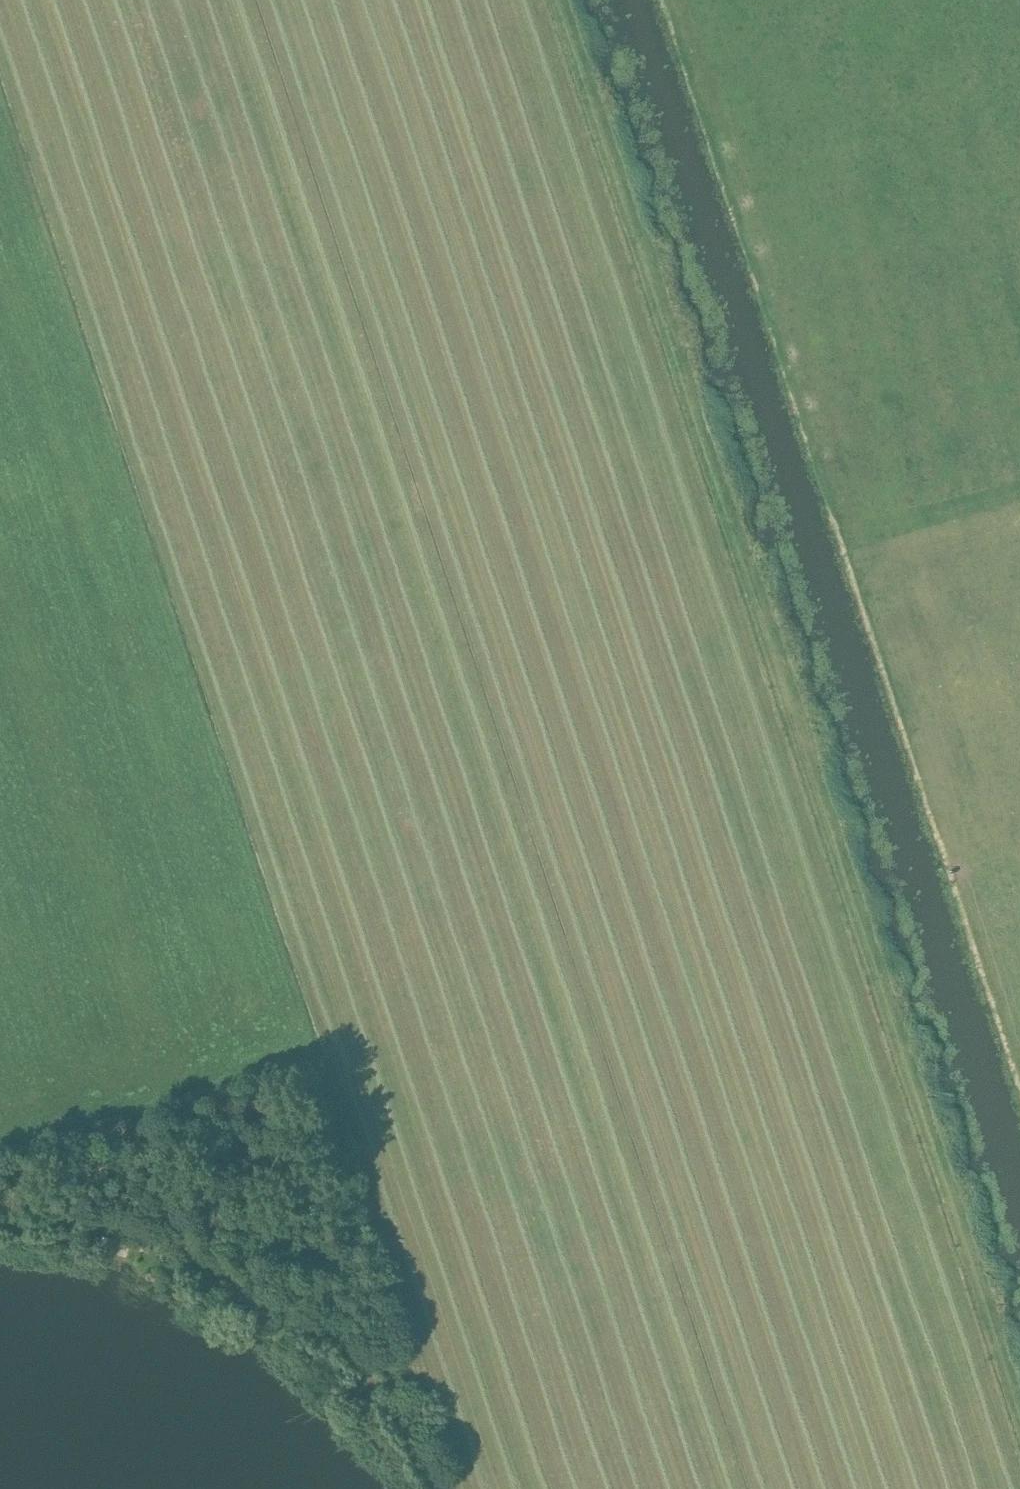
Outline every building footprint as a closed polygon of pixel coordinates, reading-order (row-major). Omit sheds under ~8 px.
[(138,1237),(135,1250),(149,1254),(152,1241),(138,1237)] [(102,1238),(98,1251),(106,1254),(107,1253),(110,1240),(102,1238)]
